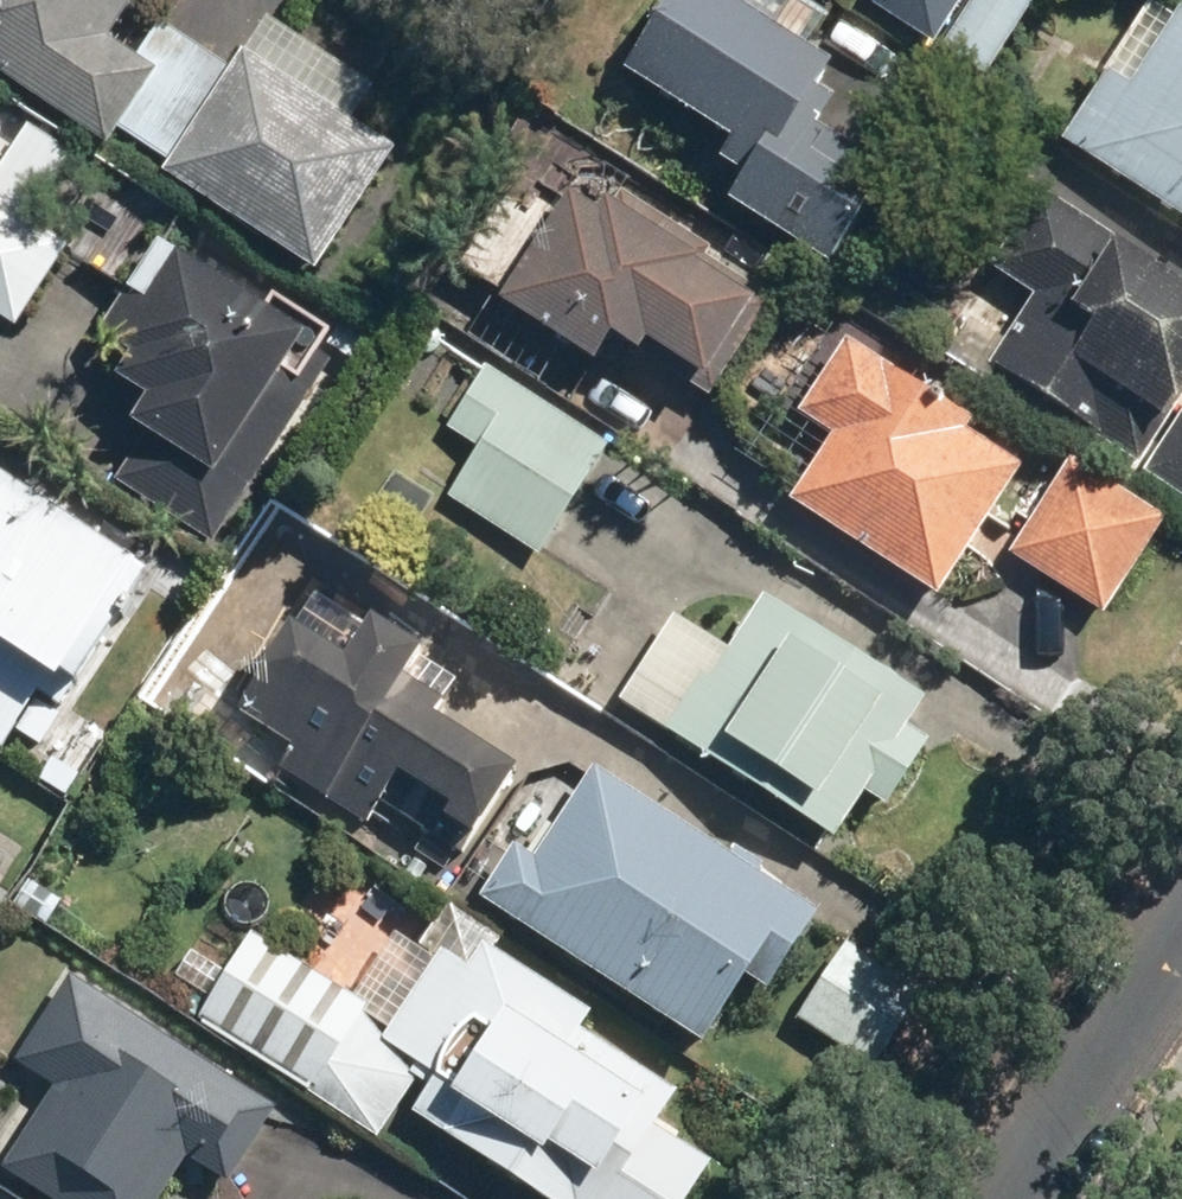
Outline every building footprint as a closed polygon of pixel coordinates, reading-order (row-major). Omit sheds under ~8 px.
[(115,128),(168,45),(128,20),(141,0),(0,0),(0,56),(115,128)] [(835,20),(805,0),(676,0),(630,70),(731,136),(717,157),(747,177),(732,200),(844,274),(914,167),(822,106),(848,66),(817,46),(835,20)] [(983,80),(1037,0),(863,0),(983,80)] [(1142,10),(1060,136),(1181,216),(1181,19),(1174,31),(1142,10)] [(404,167),(245,64),(165,186),(325,289),(404,167)] [(18,349),(102,217),(0,153),(0,338),(18,349)] [(1041,183),(991,258),(1041,291),(993,364),(1181,490),(1181,277),(1041,183)] [(625,189),(609,213),(580,194),(509,303),(606,367),(624,340),(653,360),(661,347),(711,380),(765,298),(711,262),(719,250),(625,189)] [(345,348),(170,244),(51,442),(218,548),(345,348)] [(859,331),(806,410),(840,432),(795,499),(941,597),(1039,451),(859,331)] [(496,368),(452,431),(479,450),(449,493),(547,561),(621,454),(496,368)] [(1171,514),(1079,453),(1016,549),(1108,610),(1171,514)] [(0,466),(0,746),(8,751),(44,696),(68,712),(161,570),(0,466)] [(668,735),(839,853),(879,795),(900,809),(963,718),(772,585),(730,646),(680,611),(618,700),(668,735)] [(387,611),(360,646),(352,656),(312,625),(232,729),(447,895),(535,780),(443,711),(470,675),(387,611)] [(487,903),(711,1051),(758,979),(783,996),(835,918),(599,762),(541,850),(528,841),(487,903)] [(404,931),(386,919),(351,972),(369,984),(357,1003),(258,938),(203,1021),(385,1141),(407,1107),(545,1198),(704,1198),(728,1163),(670,1125),(688,1097),(588,1031),(598,1017),(499,951),(507,940),(451,903),(424,944),(404,931)] [(933,993),(849,939),(799,1016),(882,1071),(933,993)] [(280,1107),(229,1077),(111,1006),(8,1175),(49,1198),(165,1198),(191,1156),(236,1182),(280,1107)]
